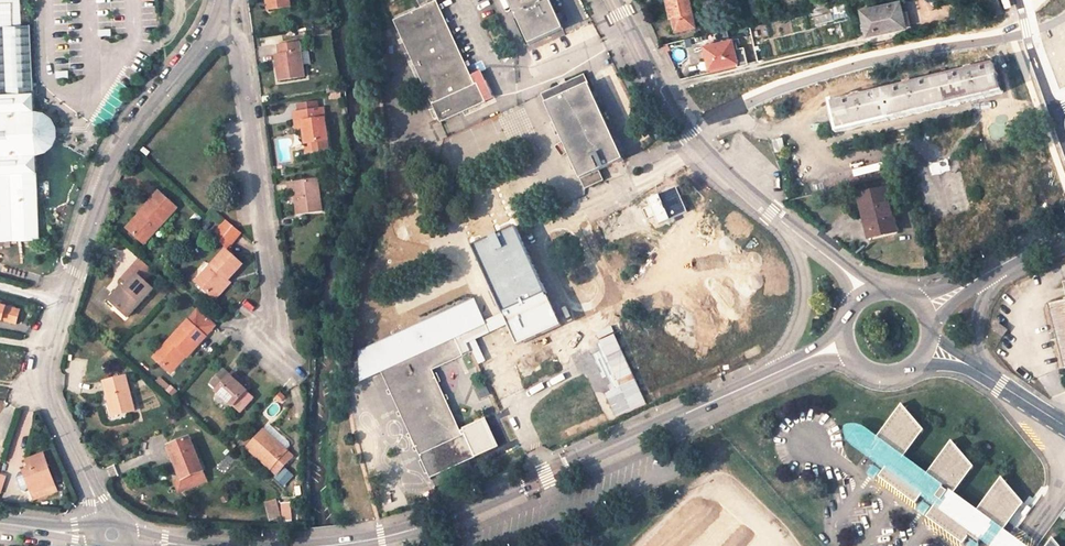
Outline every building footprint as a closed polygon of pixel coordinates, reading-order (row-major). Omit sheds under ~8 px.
[(21,25),(20,0),(0,0),(0,26),(21,25)] [(290,0),(267,0),(269,11),(291,8),(290,0)] [(419,1),(422,7),(417,9),(394,20),(441,122),(485,101),(477,83),(475,84),(437,1),(438,0),(418,0),(419,1)] [(530,44),(563,29),(550,0),(510,0),(530,44)] [(673,16),(676,29),(695,25),(689,0),(670,0),(673,16)] [(760,14),(756,0),(747,0),(751,16),(760,14)] [(811,2),(813,9),(830,5),(829,0),(817,0),(811,2)] [(989,16),(1003,12),(999,0),(983,0),(989,16)] [(1001,4),(1003,10),(1017,6),(1015,0),(1000,0),(1001,4)] [(899,1),(862,9),(867,34),(905,25),(899,1)] [(825,13),(832,12),(831,5),(830,5),(813,9),(812,9),(815,23),(827,21),(825,13)] [(834,20),(832,12),(825,13),(827,21),(834,20)] [(34,154),(34,109),(33,92),(30,25),(21,25),(0,26),(0,240),(37,239),(34,154)] [(705,45),(711,67),(736,61),(731,39),(705,45)] [(306,41),(299,42),(300,52),(307,51),(306,41)] [(304,76),(300,52),(299,42),(278,46),(280,55),(275,56),(279,80),(304,76)] [(832,102),(838,129),(865,122),(870,121),(917,110),(922,109),(974,96),(979,95),(1000,90),(994,63),(973,68),(973,66),(965,68),(965,70),(912,83),(912,81),(903,83),(903,85),(862,95),(861,93),(853,96),(853,97),(832,102)] [(603,180),(599,170),(623,159),(584,75),(542,94),(581,179),(585,188),(603,180)] [(293,108),(294,113),(323,109),(322,104),(293,108)] [(58,133),(58,127),(57,122),(54,118),(52,115),(45,111),(42,110),(34,109),(34,154),(38,153),(42,153),(45,151),(52,147),(56,142),(57,138),(58,133)] [(295,122),(302,122),(304,131),(307,152),(329,149),(323,109),(294,113),(295,122)] [(297,132),(304,131),(302,122),(295,122),(297,132)] [(992,138),(1007,138),(1006,127),(991,127),(992,138)] [(147,157),(149,155),(143,149),(141,151),(147,157)] [(321,210),(317,179),(288,183),(289,192),(295,191),(298,204),(296,205),(297,214),(321,210)] [(887,190),(859,196),(864,217),(868,216),(872,232),(879,231),(881,235),(894,232),(891,219),(894,219),(887,190)] [(159,192),(141,211),(146,216),(131,232),(143,243),(176,207),(159,192)] [(126,227),(131,232),(146,216),(141,211),(126,227)] [(224,220),(213,232),(227,245),(238,233),(224,220)] [(551,302),(516,227),(474,246),(505,313),(507,318),(509,321),(551,302)] [(226,250),(197,282),(212,296),(228,279),(242,264),(226,250)] [(122,278),(127,282),(135,273),(145,282),(154,271),(140,258),(122,278)] [(145,282),(135,273),(127,282),(123,286),(110,301),(128,318),(154,290),(145,282)] [(228,279),(212,296),(216,299),(232,282),(228,279)] [(110,301),(123,286),(120,284),(107,299),(110,301)] [(1048,303),(1064,367),(1064,299),(1048,303)] [(476,304),(387,344),(396,364),(415,356),(423,374),(433,369),(463,356),(455,338),(471,330),(472,333),(486,326),(484,322),(476,304)] [(0,305),(0,319),(18,324),(22,311),(0,305)] [(597,311),(595,312),(593,308),(584,312),(586,316),(572,322),(570,318),(562,322),(564,326),(563,327),(579,363),(613,347),(597,311)] [(197,310),(188,320),(206,336),(215,326),(197,310)] [(584,312),(570,318),(572,322),(586,316),(584,312)] [(505,313),(484,322),(486,326),(507,318),(505,313)] [(206,336),(188,320),(154,357),(167,369),(182,353),(187,356),(206,336)] [(1003,335),(1007,329),(999,323),(994,328),(1003,335)] [(382,371),(396,364),(387,344),(362,356),(362,380),(382,371)] [(187,356),(182,353),(167,369),(172,373),(187,356)] [(431,478),(475,457),(465,434),(462,435),(433,369),(423,374),(415,356),(396,364),(382,371),(431,478)] [(230,376),(224,370),(212,383),(218,389),(217,391),(232,405),(246,390),(239,383),(241,380),(233,373),(230,376)] [(125,376),(104,382),(113,415),(134,410),(125,376)] [(916,408),(908,398),(903,406),(904,405),(906,404),(909,404),(912,405),(914,406),(916,408)] [(910,454),(930,426),(916,408),(914,406),(912,405),(909,404),(906,404),(904,405),(903,406),(883,433),(877,440),(876,440),(874,440),(873,441),(872,442),(871,444),(872,445),(873,446),(873,447),(878,450),(887,457),(882,464),(879,468),(917,495),(925,484),(931,488),(940,494),(935,501),(929,510),(967,537),(968,535),(973,528),(985,537),(988,533),(997,538),(998,538),(999,537),(1000,535),(1000,534),(1000,533),(998,532),(998,531),(1008,516),(1014,521),(1021,510),(1017,505),(1023,495),(1010,478),(1007,476),(1004,475),(1002,474),(999,475),(996,477),(995,477),(977,502),(956,487),(975,460),(962,442),(959,441),(957,440),(954,441),(952,442),(951,443),(932,469),(910,454)] [(263,430),(286,451),(290,446),(290,442),(270,424),(263,430)] [(866,442),(873,446),(872,445),(871,444),(872,442),(873,441),(874,440),(876,440),(877,440),(883,433),(875,428),(863,428),(866,442)] [(263,430),(248,447),(277,474),(292,456),(286,451),(263,430)] [(962,442),(956,435),(951,443),(952,442),(954,441),(957,440),(959,441),(962,442)] [(189,437),(169,446),(182,479),(203,471),(189,437)] [(878,450),(872,457),(882,464),(887,457),(878,450)] [(55,485),(43,454),(26,460),(29,469),(24,471),(30,489),(44,485),(45,489),(55,485)] [(1010,478),(1002,468),(995,477),(996,477),(999,475),(1002,474),(1004,475),(1007,476),(1010,478)] [(182,479),(174,483),(178,493),(207,481),(203,471),(182,479)] [(931,488),(926,495),(935,501),(940,494),(931,488)] [(292,503),(279,505),(278,499),(266,501),(269,521),(294,517),(292,503)] [(1032,526),(1028,520),(1023,527),(1029,531),(1032,526)] [(968,535),(981,544),(985,537),(973,528),(968,535)] [(1043,540),(1039,534),(1037,538),(1042,542),(1039,545),(1063,545),(1050,529),(1043,540)]
